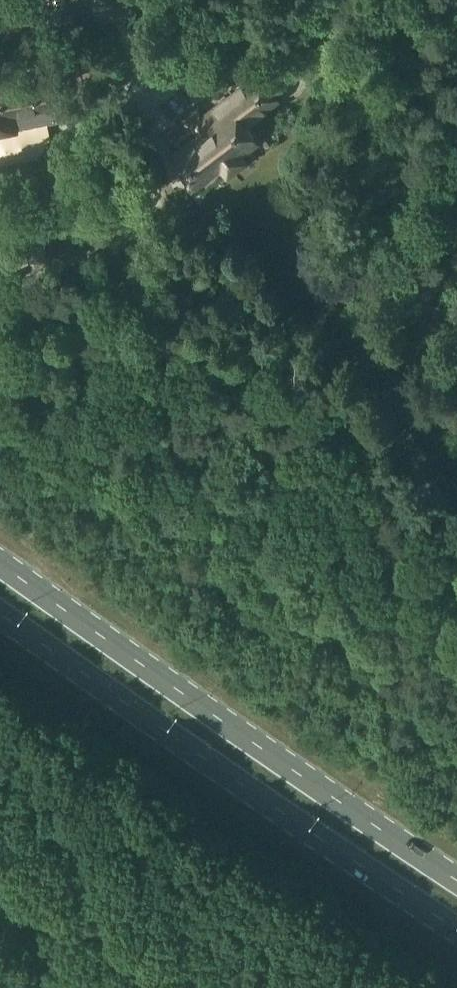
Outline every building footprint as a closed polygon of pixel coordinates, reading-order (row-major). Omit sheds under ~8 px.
[(189,139),(173,152),(197,182),(219,164),(226,172),(247,155),(242,148),(256,137),(245,122),(276,96),(257,73),(202,117),(199,113),(189,121),(192,125),(183,132),(189,139)] [(0,89),(0,131),(59,120),(55,104),(57,103),(52,79),(35,82),(34,79),(11,84),(11,87),(0,89)]
